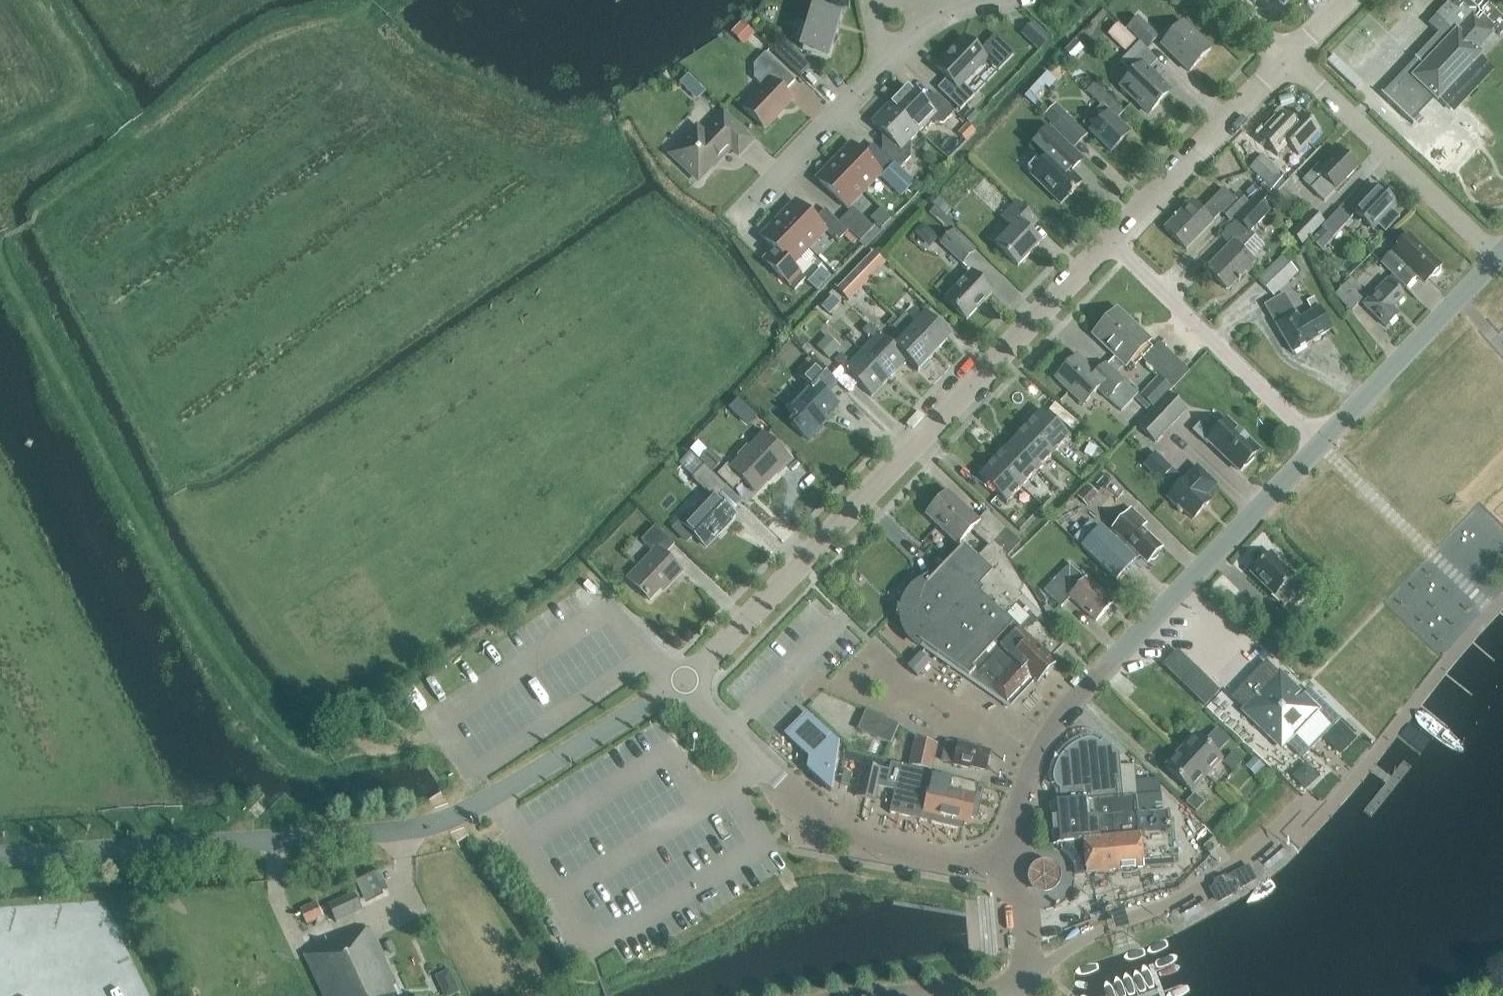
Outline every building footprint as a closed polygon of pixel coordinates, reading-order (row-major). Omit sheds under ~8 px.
[(1383,91),(1382,92),(1414,123),(1415,122),(1410,117),(1433,94),(1439,99),(1440,97),(1447,103),(1452,108),(1493,66),(1488,61),(1481,54),(1483,53),(1478,49),(1494,32),(1493,31),(1495,28),(1501,34),(1502,32),(1502,7),(1495,0),(1450,0),(1430,22),(1440,31),(1415,57),(1420,61),(1387,95),(1383,91)] [(840,16),(814,8),(802,49),(827,57),(840,16)] [(1139,20),(1127,31),(1137,41),(1140,44),(1146,50),(1157,38),(1139,20)] [(755,35),(742,21),(730,33),(744,46),(755,35)] [(1038,52),(1051,38),(1032,21),(1020,34),(1038,52)] [(1137,41),(1118,23),(1107,35),(1126,52),(1137,41)] [(1210,50),(1182,23),(1160,46),(1189,72),(1210,50)] [(937,88),(960,110),(975,94),(962,83),(985,59),(991,65),(1008,47),(995,34),(978,51),(964,37),(935,67),(947,78),(937,88)] [(784,41),(773,52),(800,77),(810,67),(784,41)] [(1075,41),(1065,51),(1073,59),(1083,49),(1075,41)] [(1140,44),(1120,63),(1132,75),(1120,88),(1148,114),(1170,91),(1148,70),(1157,61),(1146,50),(1140,44)] [(764,128),(792,99),(784,91),(795,81),(765,52),(753,64),(754,78),(756,81),(760,85),(763,87),(743,108),(764,128)] [(1362,81),(1333,54),(1327,62),(1355,89),(1362,81)] [(688,74),(679,83),(687,90),(696,81),(688,74)] [(906,85),(889,104),(918,132),(927,123),(943,123),(954,111),(936,93),(926,104),(906,85)] [(1107,113),(1089,131),(1111,152),(1129,133),(1115,119),(1122,112),(1096,85),(1087,93),(1107,113)] [(1035,96),(1029,91),(1024,97),(1039,110),(1044,105),(1035,96)] [(880,151),(892,162),(896,166),(913,182),(919,176),(906,162),(910,157),(910,140),(918,132),(889,104),(871,122),(891,140),(880,151)] [(979,115),(972,108),(963,117),(970,124),(979,115)] [(672,154),(697,179),(710,166),(708,164),(715,158),(718,161),(730,147),(738,155),(752,141),(723,113),(702,134),(696,129),(672,154)] [(1289,145),(1299,154),(1321,132),(1302,113),(1279,137),(1280,138),(1270,147),(1279,156),(1289,145)] [(1079,137),(1062,120),(1055,126),(1072,143),(1079,137)] [(966,142),(975,132),(967,124),(957,134),(966,142)] [(1028,148),(1043,162),(1030,175),(1060,204),(1081,183),(1071,173),(1082,161),(1070,149),(1048,128),(1028,148)] [(880,151),(870,162),(850,143),(833,161),(864,191),(881,173),(885,178),(896,166),(892,162),(880,151)] [(1358,168),(1340,150),(1323,168),(1319,164),(1303,181),(1325,202),(1358,168)] [(1261,156),(1250,168),(1268,184),(1279,173),(1261,156)] [(847,208),(864,191),(833,161),(816,179),(847,208)] [(1272,183),(1264,192),(1271,198),(1279,189),(1272,183)] [(1261,191),(1255,184),(1246,193),(1252,200),(1261,191)] [(1377,186),(1353,211),(1373,230),(1377,226),(1385,233),(1400,218),(1392,210),(1396,205),(1377,186)] [(1164,229),(1186,249),(1212,222),(1221,213),(1230,221),(1248,204),(1237,194),(1233,198),(1223,189),(1201,211),(1191,201),(1164,229)] [(1206,269),(1228,290),(1253,263),(1239,250),(1253,236),(1249,233),(1273,208),(1259,194),(1234,218),(1237,221),(1222,236),(1230,244),(1206,269)] [(945,216),(951,210),(938,198),(933,204),(945,216)] [(848,231),(824,209),(814,219),(795,201),(778,219),(808,248),(825,231),(837,242),(848,231)] [(1012,229),(996,246),(1017,266),(1040,243),(1026,230),(1035,222),(1016,203),(1001,219),(1012,229)] [(1341,210),(1323,228),(1329,234),(1333,238),(1351,220),(1341,210)] [(860,241),(870,230),(851,211),(840,222),(860,241)] [(1323,223),(1312,211),(1292,231),(1303,243),(1323,223)] [(1273,225),(1279,222),(1275,214),(1269,217),(1273,225)] [(761,236),(782,257),(771,268),(794,290),(805,279),(792,266),(808,248),(778,219),(761,236)] [(914,233),(921,240),(931,231),(923,223),(914,233)] [(1311,240),(1317,246),(1329,234),(1323,228),(1311,240)] [(972,253),(950,231),(939,242),(962,264),(972,253)] [(844,237),(853,245),(858,240),(849,232),(844,237)] [(1393,274),(1405,286),(1406,288),(1418,276),(1425,283),(1431,277),(1434,277),(1439,271),(1439,269),(1442,266),(1409,234),(1381,262),(1393,274)] [(886,264),(873,251),(837,288),(849,301),(886,264)] [(1258,281),(1273,296),(1297,273),(1283,257),(1258,281)] [(992,293),(971,272),(944,300),(966,320),(992,293)] [(1405,286),(1393,274),(1388,280),(1388,279),(1363,305),(1386,327),(1398,314),(1393,308),(1405,296),(1400,291),(1405,286)] [(1361,289),(1351,279),(1334,296),(1350,313),(1362,301),(1355,295),(1361,289)] [(1292,353),(1332,329),(1314,299),(1307,303),(1312,312),(1298,320),(1289,304),(1283,293),(1264,305),(1270,315),(1292,353)] [(829,314),(832,310),(824,303),(821,306),(829,314)] [(1124,364),(1147,339),(1119,312),(1095,336),(1115,356),(1124,364)] [(904,315),(899,321),(934,354),(950,337),(925,313),(915,324),(904,315)] [(893,347),(906,360),(917,371),(934,354),(899,321),(898,321),(893,316),(886,324),(892,329),(893,327),(903,336),(893,347)] [(906,360),(893,347),(869,324),(862,331),(868,336),(869,335),(874,339),(861,352),(889,378),(906,360)] [(829,360),(838,350),(826,338),(816,347),(829,360)] [(805,345),(801,349),(808,356),(812,351),(805,345)] [(1159,345),(1143,361),(1172,388),(1187,372),(1159,345)] [(871,397),(889,378),(861,352),(849,364),(845,361),(847,358),(841,353),(834,361),(871,397)] [(1055,378),(1083,403),(1098,388),(1121,410),(1136,393),(1115,373),(1107,364),(1105,362),(1095,373),(1077,356),(1055,378)] [(1115,356),(1107,364),(1115,373),(1124,364),(1115,356)] [(837,404),(820,388),(830,378),(816,364),(801,379),(810,387),(788,410),(794,415),(792,417),(795,420),(791,424),(807,439),(820,427),(817,424),(837,404)] [(1142,396),(1154,407),(1172,388),(1160,377),(1142,396)] [(1154,410),(1171,426),(1186,410),(1169,394),(1154,410)] [(729,409),(747,426),(756,416),(738,398),(729,409)] [(1137,398),(1130,407),(1140,416),(1148,408),(1137,398)] [(1042,410),(1026,427),(1053,453),(1069,436),(1042,410)] [(1171,426),(1154,410),(1140,424),(1157,441),(1171,426)] [(1258,450),(1227,421),(1218,431),(1204,418),(1193,431),(1207,444),(1209,442),(1239,470),(1258,450)] [(1026,427),(1010,444),(1037,470),(1053,453),(1026,427)] [(1110,434),(1104,441),(1111,448),(1118,442),(1110,434)] [(733,490),(742,480),(755,492),(775,471),(777,473),(790,460),(764,435),(731,469),(727,464),(717,474),(733,490)] [(1010,444),(994,460),(1022,486),(1037,470),(1010,444)] [(1092,458),(1100,462),(1105,453),(1097,449),(1092,458)] [(723,462),(711,450),(700,460),(712,472),(723,462)] [(1216,485),(1197,466),(1183,481),(1154,453),(1142,466),(1171,494),(1165,500),(1171,505),(1178,506),(1192,519),(1210,500),(1206,496),(1216,485)] [(994,460),(978,477),(1005,503),(1022,486),(994,460)] [(697,461),(687,472),(693,478),(704,467),(697,461)] [(692,479),(710,497),(687,521),(684,518),(673,529),(685,541),(692,535),(705,548),(735,517),(716,499),(726,489),(704,467),(693,478),(692,479)] [(1065,483),(1072,489),(1080,480),(1073,473),(1065,483)] [(1098,494),(1088,484),(1076,496),(1087,506),(1098,494)] [(926,515),(957,545),(971,530),(988,546),(991,549),(1008,532),(988,512),(978,521),(962,505),(948,492),(926,515)] [(1147,533),(1141,528),(1146,523),(1130,509),(1111,529),(1107,533),(1100,526),(1081,546),(1116,580),(1140,554),(1148,562),(1150,560),(1154,559),(1158,555),(1158,552),(1161,549),(1146,535),(1147,533)] [(653,552),(627,579),(650,600),(666,583),(669,585),(682,572),(664,555),(673,545),(654,526),(641,540),(653,552)] [(938,657),(968,678),(974,671),(972,669),(1030,607),(1017,594),(1023,588),(1019,582),(1005,558),(1020,544),(1008,532),(991,549),(988,546),(977,558),(963,545),(927,584),(926,581),(924,582),(921,584),(918,585),(915,587),(912,590),(910,592),(908,595),(906,598),(905,601),(903,604),(902,607),(896,606),(895,615),(901,615),(902,618),(902,622),(903,625),(904,628),(905,631),(906,633),(908,636),(910,639),(913,642),(915,644),(918,646),(920,644),(938,657)] [(1251,573),(1284,605),(1271,619),(1286,633),(1296,622),(1281,608),(1292,598),(1281,588),(1292,577),(1275,560),(1277,559),(1271,552),(1251,573)] [(1071,597),(1082,608),(1096,621),(1112,603),(1086,579),(1087,578),(1070,563),(1043,591),(1061,608),(1071,597)] [(1043,608),(1049,616),(1053,612),(1046,604),(1043,608)] [(972,669),(974,671),(991,687),(990,688),(1007,703),(1010,706),(1019,696),(1016,692),(1030,677),(1036,682),(1055,663),(1048,657),(1055,649),(1054,641),(1055,640),(1034,620),(1039,616),(1030,607),(972,669)] [(1264,647),(1268,651),(1273,656),(1275,654),(1279,649),(1269,640),(1264,647)] [(1177,651),(1163,665),(1204,705),(1218,691),(1177,651)] [(929,663),(920,654),(908,668),(917,676),(929,663)] [(1266,663),(1244,685),(1258,698),(1246,710),(1245,711),(1246,712),(1280,744),(1279,745),(1281,746),(1282,744),(1281,744),(1284,741),(1302,758),(1339,719),(1309,690),(1308,691),(1302,698),(1280,676),(1279,675),(1279,676),(1266,663)] [(808,770),(830,792),(837,745),(807,715),(787,736),(809,758),(808,770)] [(877,739),(890,745),(899,724),(885,718),(877,739)] [(1206,740),(1219,752),(1231,740),(1217,728),(1206,740)] [(1195,735),(1181,751),(1206,774),(1221,759),(1195,735)] [(1061,803),(1050,804),(1053,844),(1061,843),(1083,842),(1083,841),(1140,835),(1138,814),(1137,814),(1136,797),(1122,798),(1119,754),(1103,739),(1099,743),(1096,740),(1093,739),(1089,738),(1085,739),(1081,740),(1076,742),(1072,745),(1068,748),(1064,751),(1061,755),(1058,759),(1056,764),(1054,768),(1053,773),(1052,777),(1053,780),(1054,784),(1057,787),(1059,789),(1061,803)] [(938,744),(914,739),(908,766),(931,772),(938,744)] [(881,756),(885,745),(875,741),(870,752),(881,756)] [(970,767),(980,769),(985,770),(986,768),(988,769),(991,755),(989,754),(990,752),(978,750),(975,749),(975,747),(958,744),(958,746),(946,743),(941,761),(953,764),(953,766),(970,770),(970,767)] [(1206,774),(1181,751),(1165,768),(1191,791),(1206,774)] [(1232,773),(1241,764),(1231,754),(1222,763),(1232,773)] [(1248,764),(1258,773),(1265,766),(1254,756),(1248,764)] [(864,758),(855,796),(875,801),(878,788),(882,770),(884,762),(864,758)] [(920,813),(923,814),(927,815),(926,818),(933,819),(934,824),(947,827),(951,823),(958,825),(958,822),(969,825),(975,797),(977,797),(980,785),(933,773),(890,763),(889,771),(882,770),(878,788),(894,792),(890,810),(919,817),(920,813)] [(852,774),(843,772),(840,783),(849,785),(852,774)] [(1196,812),(1204,802),(1195,793),(1186,802),(1196,812)] [(1075,866),(1076,870),(1077,874),(1085,874),(1142,869),(1173,866),(1169,812),(1138,814),(1140,835),(1083,841),(1083,842),(1061,843),(1061,850),(1064,852),(1067,854),(1070,857),(1073,861),(1075,866)] [(1220,847),(1216,842),(1214,840),(1206,847),(1212,854),(1220,847)] [(1048,890),(1053,887),(1056,883),(1057,877),(1057,872),(1055,867),(1051,863),(1046,861),(1040,860),(1035,862),(1031,864),(1028,868),(1026,873),(1026,877),(1027,882),(1030,886),(1033,890),(1038,891),(1043,892),(1048,890)] [(1245,887),(1254,881),(1247,868),(1227,879),(1228,880),(1226,881),(1225,884),(1219,887),(1218,886),(1210,891),(1215,900),(1216,900),(1218,903),(1222,901),(1222,902),(1229,898),(1229,897),(1234,894),(1235,891),(1245,886),(1245,887)] [(388,889),(379,870),(366,876),(375,895),(388,889)] [(354,893),(327,905),(335,923),(362,911),(354,893)] [(308,906),(315,921),(323,917),(316,903),(308,906)] [(370,930),(352,938),(350,934),(316,950),(317,951),(305,957),(323,995),(401,995),(370,930)] [(443,995),(451,995),(459,992),(454,980),(439,987),(443,995)]
